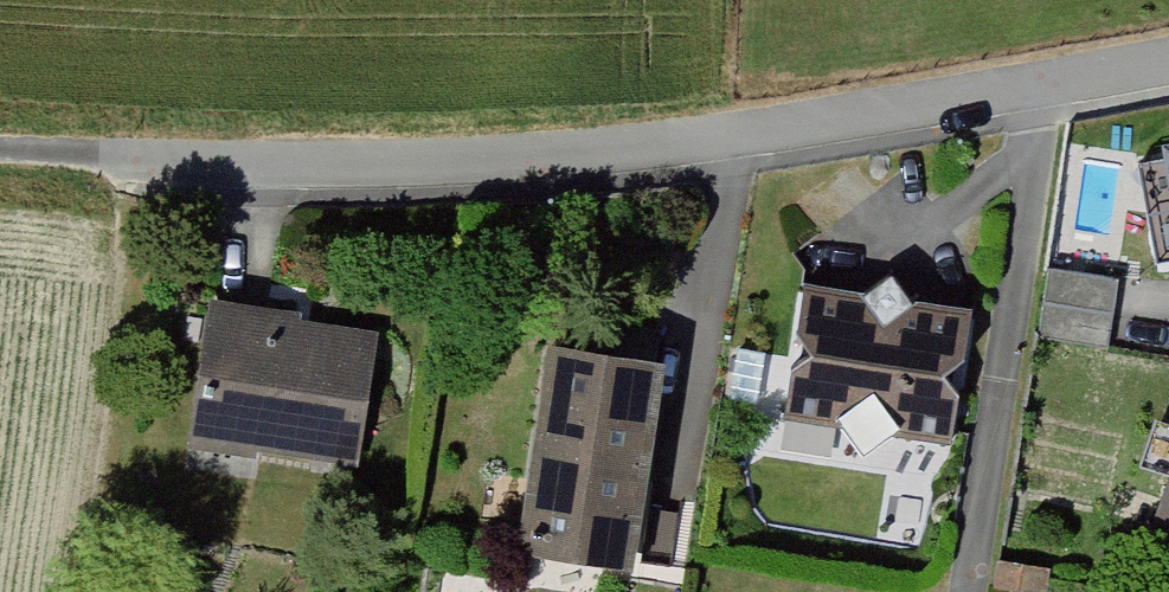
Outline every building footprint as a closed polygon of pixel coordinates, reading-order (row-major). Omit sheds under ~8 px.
[(1036,339),(1110,349),(1120,277),(1046,267),(1036,339)] [(933,457),(958,315),(795,286),(770,428),(933,457)] [(345,480),(367,331),(194,305),(172,454),(345,480)] [(620,569),(642,364),(526,352),(504,557),(620,569)] [(1136,539),(1168,551),(1168,444),(1136,539)]
